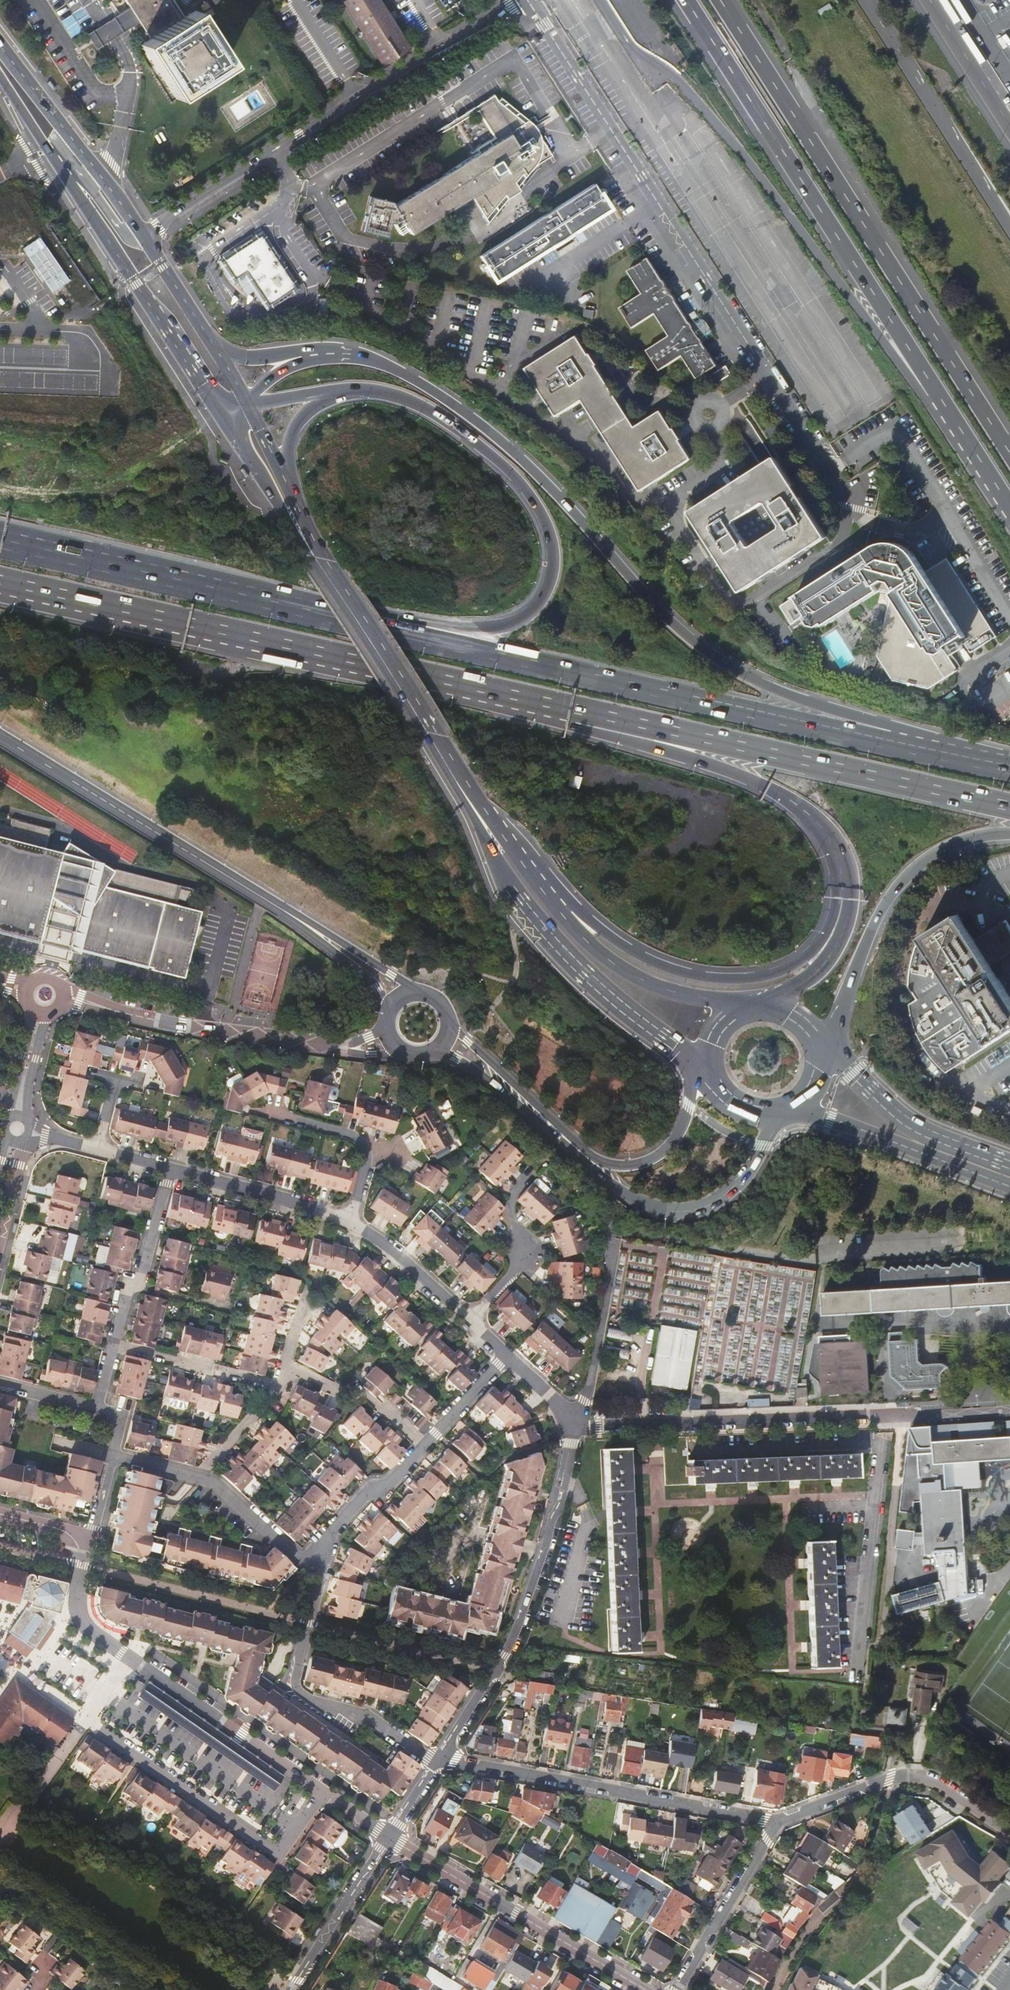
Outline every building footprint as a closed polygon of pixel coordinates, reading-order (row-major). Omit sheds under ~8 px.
[(129,7),(119,14),(123,20),(128,28),(136,24),(139,22),(148,37),(138,44),(173,98),(227,63),(192,9),(182,16),(172,0),(125,0),(129,7)] [(379,0),(344,0),(341,2),(381,64),(381,66),(410,48),(379,0)] [(102,24),(87,34),(92,42),(93,44),(96,49),(106,43),(112,39),(128,28),(123,20),(119,14),(102,24)] [(403,222),(411,234),(453,208),(471,196),(488,223),(507,199),(505,195),(518,186),(534,166),(551,155),(541,140),(540,138),(540,136),(539,135),(538,133),(537,131),(537,130),(536,129),(535,127),(534,126),(533,125),(532,124),(531,123),(530,122),(528,120),(527,119),(501,98),(497,101),(493,95),(474,107),(494,137),(476,149),(478,152),(468,158),(393,205),(401,218),(403,222)] [(571,232),(609,208),(593,183),(486,252),(480,256),(495,280),(553,243),(571,232)] [(518,186),(505,195),(507,199),(520,191),(518,186)] [(401,218),(393,205),(390,200),(371,196),(361,231),(385,236),(389,219),(396,221),(401,218)] [(403,222),(401,218),(396,221),(393,223),(400,234),(406,230),(402,223),(403,222)] [(576,239),(571,232),(553,243),(558,251),(576,239)] [(260,236),(224,259),(237,279),(248,271),(269,304),(274,300),(276,302),(282,298),(286,295),(295,289),(287,277),(287,276),(285,273),(285,274),(271,253),(272,253),(270,250),(267,246),(264,248),(261,244),(262,239),(260,236)] [(45,246),(29,257),(45,282),(62,270),(45,246)] [(693,327),(690,322),(689,322),(676,301),(677,300),(673,295),(673,296),(666,285),(667,285),(663,280),(662,280),(648,258),(628,270),(643,293),(620,308),(633,328),(655,313),(670,335),(647,350),(660,370),(683,356),(697,378),(717,365),(703,343),(700,337),(700,338),(693,327)] [(243,276),(235,281),(237,285),(241,285),(246,281),(243,276)] [(585,308),(583,316),(593,318),(595,311),(585,308)] [(701,315),(690,322),(693,327),(700,338),(700,337),(703,343),(714,335),(701,315)] [(615,395),(596,366),(598,365),(590,353),(589,354),(577,336),(574,338),(543,358),(526,369),(557,417),(582,401),(590,412),(599,427),(602,431),(602,432),(625,467),(640,491),(692,459),(680,440),(681,439),(674,428),(673,428),(661,410),(635,426),(628,415),(615,395)] [(719,382),(732,374),(726,365),(714,373),(714,375),(719,382)] [(827,537),(804,500),(804,499),(793,482),(793,483),(776,457),(773,459),(761,467),(759,468),(759,467),(742,478),(742,479),(725,490),(725,489),(708,500),(708,501),(691,512),(715,549),(714,549),(725,566),(742,591),(759,580),(759,581),(776,570),(793,559),(811,548),(810,548),(827,537)] [(997,636),(948,558),(924,572),(914,558),(909,560),(905,554),(902,553),(902,550),(891,548),(890,551),(886,550),(881,554),(876,547),(781,605),(792,624),(800,619),(802,623),(808,620),(811,624),(819,626),(824,623),(825,625),(880,590),(892,593),(878,656),(893,680),(929,688),(958,670),(944,648),(962,637),(971,652),(985,644),(991,640),(996,637),(997,636)] [(199,924),(202,913),(177,907),(178,900),(187,902),(196,890),(106,867),(104,866),(62,854),(46,850),(51,830),(12,820),(10,828),(0,826),(0,936),(39,946),(52,899),(80,917),(71,954),(80,957),(82,951),(154,969),(154,971),(186,980),(194,945),(205,929),(199,924)] [(68,843),(62,854),(104,866),(68,843)] [(958,914),(922,937),(924,941),(917,945),(916,949),(914,953),(913,957),(911,963),(910,969),(910,973),(909,977),(909,983),(908,987),(917,999),(910,1004),(910,1006),(911,1011),(912,1016),(913,1022),(914,1026),(916,1031),(917,1034),(918,1034),(920,1038),(914,1041),(916,1046),(922,1043),(923,1043),(926,1049),(928,1052),(930,1055),(932,1058),(937,1063),(939,1065),(941,1067),(946,1072),(1009,1032),(1009,995),(991,965),(975,940),(958,914)] [(1009,953),(1009,930),(1004,921),(989,931),(975,940),(991,965),(1006,956),(1009,953)] [(76,1033),(72,1047),(100,1055),(112,1058),(111,1060),(119,1062),(122,1047),(125,1037),(118,1035),(116,1045),(115,1045),(114,1049),(95,1045),(97,1039),(76,1033)] [(119,1062),(117,1068),(131,1071),(131,1070),(134,1057),(142,1059),(146,1044),(139,1042),(137,1050),(122,1047),(119,1062)] [(146,1044),(142,1059),(149,1061),(156,1073),(176,1062),(169,1050),(146,1044)] [(100,1055),(72,1047),(68,1061),(71,1062),(69,1068),(85,1072),(86,1065),(96,1068),(97,1068),(100,1055)] [(183,1075),(176,1062),(156,1073),(164,1087),(162,1093),(168,1095),(178,1097),(183,1075)] [(65,1075),(61,1089),(83,1094),(86,1080),(83,1079),(85,1072),(69,1068),(62,1066),(60,1074),(65,1075)] [(281,1067),(279,1076),(286,1078),(289,1069),(281,1067)] [(229,1087),(243,1080),(239,1073),(225,1080),(223,1083),(225,1086),(229,1087)] [(256,1073),(243,1080),(254,1098),(263,1092),(272,1094),(277,1079),(256,1073)] [(306,1080),(302,1095),(323,1100),(323,1098),(327,1085),(319,1083),(320,1078),(308,1075),(307,1080),(306,1080)] [(277,1079),(272,1094),(280,1096),(284,1081),(277,1079)] [(229,1087),(224,1109),(239,1113),(241,1105),(254,1098),(243,1080),(229,1087)] [(334,1087),(327,1085),(323,1098),(331,1100),(334,1098),(336,1090),(334,1087)] [(83,1094),(61,1089),(58,1102),(72,1106),(70,1113),(85,1117),(87,1109),(79,1107),(83,1094)] [(323,1100),(302,1095),(298,1108),(319,1114),(323,1100)] [(323,1100),(319,1114),(326,1115),(330,1102),(323,1100)] [(355,1123),(373,1128),(379,1106),(361,1102),(355,1123)] [(351,1107),(344,1105),(340,1119),(348,1121),(351,1107)] [(379,1106),(373,1128),(391,1132),(397,1111),(379,1106)] [(414,1131),(417,1137),(440,1124),(430,1106),(427,1108),(421,1112),(418,1108),(412,1111),(415,1116),(411,1118),(417,1129),(414,1131)] [(114,1107),(108,1129),(132,1135),(137,1114),(114,1107)] [(156,1118),(137,1114),(132,1135),(150,1140),(151,1136),(155,1121),(156,1118)] [(174,1146),(182,1148),(189,1123),(168,1117),(167,1124),(163,1139),(175,1142),(174,1146)] [(160,1122),(155,1121),(151,1136),(156,1137),(160,1122)] [(167,1124),(160,1122),(156,1137),(163,1139),(167,1124)] [(189,1123),(182,1148),(189,1150),(190,1145),(202,1148),(208,1128),(189,1123)] [(440,1124),(417,1137),(421,1144),(425,1142),(431,1152),(450,1141),(440,1124)] [(241,1128),(239,1136),(258,1141),(261,1133),(241,1128)] [(233,1161),(239,1136),(220,1131),(214,1152),(226,1155),(225,1159),(233,1161)] [(239,1136),(233,1161),(240,1163),(244,1164),(245,1159),(253,1161),(258,1141),(239,1136)] [(490,1155),(509,1173),(515,1167),(511,1164),(520,1154),(517,1152),(519,1150),(511,1142),(508,1145),(503,1140),(490,1155)] [(283,1174),(290,1149),(271,1144),(265,1165),(277,1168),(276,1172),(283,1174)] [(290,1149),(283,1174),(291,1176),(293,1171),(304,1174),(310,1176),(314,1161),(308,1160),(310,1154),(290,1149)] [(509,1173),(490,1155),(476,1170),(492,1185),(501,1175),(505,1179),(509,1173)] [(340,1163),(340,1166),(351,1169),(353,1163),(346,1161),(346,1159),(343,1158),(340,1160),(339,1163),(340,1163)] [(310,1176),(309,1181),(327,1185),(333,1164),(314,1159),(314,1161),(310,1176)] [(384,1169),(380,1162),(379,1162),(376,1164),(375,1166),(373,1168),(377,1174),(384,1169)] [(414,1172),(409,1179),(431,1193),(442,1176),(437,1173),(440,1168),(434,1164),(432,1168),(424,1163),(417,1174),(414,1172)] [(340,1166),(333,1164),(327,1185),(346,1190),(352,1169),(351,1169),(340,1166)] [(445,1171),(440,1168),(437,1173),(442,1176),(445,1171)] [(52,1192),(50,1198),(76,1205),(77,1201),(80,1190),(76,1189),(78,1180),(57,1175),(55,1184),(53,1184),(51,1191),(52,1192)] [(108,1203),(124,1207),(131,1181),(124,1180),(124,1178),(115,1176),(115,1177),(106,1175),(101,1198),(109,1200),(108,1203)] [(79,1179),(78,1180),(76,1189),(80,1190),(84,1191),(86,1182),(86,1180),(85,1179),(84,1178),(83,1177),(82,1177),(81,1177),(80,1178),(79,1179)] [(530,1183),(543,1195),(547,1191),(547,1189),(537,1179),(534,1179),(530,1183)] [(136,1183),(131,1181),(124,1207),(139,1211),(140,1207),(149,1210),(154,1188),(145,1186),(146,1184),(137,1181),(136,1183)] [(530,1183),(516,1198),(524,1205),(521,1209),(526,1214),(543,1195),(530,1183)] [(368,1207),(383,1216),(397,1194),(389,1188),(386,1192),(380,1188),(368,1207)] [(187,1197),(172,1193),(166,1217),(186,1222),(191,1201),(186,1200),(187,1197)] [(487,1193),(475,1206),(494,1223),(499,1217),(496,1215),(502,1207),(487,1193)] [(397,1194),(383,1216),(398,1226),(410,1207),(404,1204),(406,1199),(397,1194)] [(543,1195),(526,1214),(532,1219),(535,1216),(542,1223),(557,1207),(543,1195)] [(76,1205),(50,1198),(48,1205),(47,1205),(45,1215),(47,1215),(45,1223),(66,1229),(68,1220),(72,1221),(76,1205)] [(191,1201),(186,1222),(205,1227),(211,1203),(203,1201),(203,1203),(197,1202),(197,1199),(192,1198),(191,1201)] [(235,1213),(236,1210),(229,1208),(228,1211),(222,1209),(223,1206),(217,1205),(211,1228),(230,1233),(235,1213)] [(494,1223),(475,1206),(462,1220),(465,1222),(477,1234),(479,1235),(486,1227),(488,1229),(494,1223)] [(240,1214),(235,1213),(230,1233),(249,1238),(255,1215),(241,1211),(240,1214)] [(415,1239),(421,1244),(438,1226),(425,1214),(411,1229),(418,1235),(415,1239)] [(551,1233),(553,1240),(578,1232),(572,1215),(551,1221),(554,1232),(551,1233)] [(255,1240),(279,1246),(283,1228),(285,1221),(278,1219),(277,1222),(273,1221),(274,1218),(271,1217),(270,1221),(260,1219),(255,1240)] [(438,1226),(421,1244),(427,1249),(430,1246),(437,1252),(451,1238),(438,1226)] [(114,1227),(110,1246),(129,1250),(132,1251),(134,1246),(131,1245),(133,1238),(135,1239),(137,1232),(119,1228),(114,1227)] [(291,1230),(283,1228),(279,1246),(277,1254),(302,1261),(307,1239),(296,1236),(297,1235),(291,1233),(291,1230)] [(38,1246),(36,1254),(51,1257),(61,1260),(67,1235),(46,1230),(44,1241),(42,1240),(40,1247),(38,1246)] [(578,1232),(553,1240),(555,1247),(559,1246),(562,1257),(583,1251),(578,1232)] [(82,1249),(86,1236),(79,1234),(75,1248),(82,1249)] [(181,1241),(167,1238),(165,1246),(163,1245),(161,1254),(162,1254),(160,1263),(186,1269),(191,1252),(187,1251),(189,1243),(181,1241)] [(451,1238),(437,1252),(450,1264),(463,1249),(466,1245),(459,1238),(455,1242),(451,1238)] [(313,1239),(307,1263),(326,1268),(331,1246),(332,1244),(313,1239)] [(337,1248),(331,1246),(326,1268),(347,1273),(347,1271),(349,1272),(360,1260),(351,1252),(351,1249),(338,1245),(337,1248)] [(129,1250),(110,1246),(105,1266),(119,1269),(127,1271),(131,1256),(128,1256),(129,1250)] [(463,1249),(450,1264),(454,1268),(468,1254),(463,1249)] [(36,1254),(27,1252),(25,1259),(28,1260),(26,1266),(27,1267),(25,1276),(45,1282),(48,1269),(51,1257),(36,1254)] [(457,1279),(463,1284),(480,1265),(468,1254),(454,1268),(461,1275),(457,1279)] [(360,1260),(349,1272),(356,1278),(353,1281),(366,1292),(383,1273),(377,1268),(378,1267),(371,1261),(370,1262),(364,1256),(360,1260)] [(554,1273),(553,1280),(579,1280),(580,1262),(558,1262),(550,1262),(547,1264),(547,1273),(554,1273)] [(186,1269),(160,1263),(159,1268),(158,1268),(155,1278),(157,1279),(155,1287),(161,1288),(177,1292),(179,1284),(182,1284),(186,1269)] [(823,1292),(825,1314),(874,1311),(878,1311),(883,1311),(937,1307),(955,1306),(968,1306),(979,1305),(984,1304),(989,1304),(1008,1303),(1009,1303),(1009,1280),(987,1282),(987,1277),(982,1277),(982,1264),(965,1265),(944,1266),(937,1263),(935,1267),(928,1263),(926,1267),(919,1264),(917,1268),(911,1264),(909,1268),(882,1270),(883,1288),(867,1289),(823,1292)] [(480,1265),(463,1284),(469,1289),(473,1285),(480,1292),(493,1277),(480,1265)] [(600,1267),(592,1267),(592,1278),(600,1277),(600,1267)] [(104,1268),(103,1274),(116,1277),(118,1271),(104,1268)] [(48,1269),(45,1282),(55,1284),(58,1272),(48,1269)] [(205,1274),(201,1290),(211,1293),(210,1294),(217,1296),(216,1298),(224,1300),(231,1276),(206,1270),(205,1274)] [(89,1293),(107,1298),(109,1292),(110,1292),(112,1285),(114,1286),(116,1277),(103,1274),(92,1271),(86,1292),(89,1293)] [(383,1273),(366,1292),(378,1303),(380,1301),(386,1306),(387,1305),(391,1309),(401,1298),(396,1294),(400,1290),(393,1283),(395,1282),(389,1276),(387,1277),(383,1273)] [(298,1280),(276,1274),(272,1289),(279,1290),(277,1298),(283,1300),(293,1302),(297,1286),(300,1285),(301,1281),(298,1280)] [(579,1280),(553,1280),(553,1287),(557,1287),(557,1298),(579,1298),(579,1280)] [(15,1299),(13,1306),(39,1313),(43,1296),(39,1295),(41,1287),(21,1282),(18,1292),(16,1291),(14,1299),(15,1299)] [(499,1317),(505,1322),(522,1304),(521,1303),(510,1294),(505,1289),(492,1303),(495,1306),(502,1313),(499,1317)] [(513,1291),(510,1294),(521,1303),(525,1299),(516,1291),(513,1291)] [(277,1298),(260,1294),(259,1296),(256,1309),(255,1311),(269,1315),(268,1318),(283,1321),(285,1312),(278,1310),(279,1306),(282,1307),(283,1300),(277,1298)] [(160,1324),(161,1324),(167,1300),(158,1298),(153,1297),(145,1295),(143,1304),(142,1304),(140,1311),(137,1310),(135,1318),(160,1324)] [(360,1299),(356,1295),(349,1303),(353,1306),(360,1299)] [(252,1308),(256,1309),(259,1296),(258,1296),(257,1296),(255,1296),(253,1296),(252,1297),(251,1300),(250,1302),(250,1304),(250,1305),(251,1307),(252,1308)] [(384,1322),(397,1334),(413,1316),(408,1311),(405,1312),(403,1310),(408,1304),(401,1298),(391,1309),(394,1311),(384,1322)] [(85,1299),(81,1318),(101,1323),(103,1317),(106,1318),(109,1305),(105,1304),(87,1299),(85,1299)] [(535,1316),(522,1304),(505,1322),(511,1328),(514,1324),(521,1330),(535,1316)] [(39,1313),(13,1306),(12,1313),(11,1313),(8,1323),(10,1323),(8,1331),(29,1336),(31,1328),(35,1329),(39,1313)] [(955,1306),(937,1307),(937,1309),(938,1311),(938,1312),(939,1313),(940,1314),(941,1314),(942,1315),(944,1316),(945,1316),(947,1316),(948,1316),(949,1316),(950,1315),(952,1314),(953,1313),(954,1312),(955,1311),(955,1310),(955,1306)] [(344,1316),(336,1309),(330,1315),(333,1318),(332,1320),(329,1317),(324,1313),(319,1319),(337,1335),(340,1332),(346,1337),(355,1326),(344,1316)] [(540,1321),(527,1335),(532,1340),(528,1344),(536,1351),(540,1347),(553,1333),(562,1323),(549,1311),(540,1321)] [(413,1316),(397,1334),(410,1346),(421,1334),(423,1336),(432,1326),(425,1319),(419,1325),(417,1324),(418,1320),(413,1316)] [(540,1321),(535,1316),(521,1330),(527,1335),(540,1321)] [(283,1321),(268,1318),(268,1320),(254,1317),(250,1334),(273,1340),(274,1335),(273,1332),(273,1329),(281,1331),(283,1321)] [(101,1323),(81,1318),(75,1338),(87,1341),(99,1344),(101,1337),(98,1336),(100,1329),(103,1330),(104,1324),(101,1323)] [(160,1324),(135,1318),(134,1324),(136,1324),(134,1333),(135,1334),(133,1343),(154,1348),(160,1324)] [(337,1335),(319,1319),(314,1324),(319,1328),(322,1331),(320,1333),(316,1331),(311,1337),(324,1348),(331,1354),(341,1342),(335,1338),(337,1335)] [(193,1349),(199,1351),(204,1330),(184,1325),(181,1337),(178,1349),(192,1352),(193,1349)] [(695,1331),(660,1325),(650,1384),(686,1390),(695,1331)] [(608,1327),(606,1336),(631,1341),(633,1332),(608,1327)] [(418,1356),(428,1366),(446,1346),(440,1341),(438,1344),(435,1341),(438,1338),(442,1334),(436,1329),(420,1347),(423,1350),(418,1356)] [(199,1351),(198,1354),(204,1355),(205,1352),(210,1354),(209,1357),(217,1359),(220,1347),(223,1335),(204,1330),(199,1351)] [(895,1332),(889,1332),(891,1363),(892,1375),(894,1377),(891,1380),(896,1385),(903,1390),(906,1387),(908,1389),(941,1387),(943,1387),(945,1386),(948,1385),(950,1382),(952,1378),(952,1376),(952,1372),(951,1370),(950,1367),(948,1365),(945,1364),(942,1363),(940,1363),(939,1363),(938,1363),(924,1364),(920,1360),(918,1339),(903,1340),(902,1332),(895,1332)] [(553,1333),(540,1347),(546,1352),(542,1356),(549,1363),(565,1344),(553,1333)] [(250,1334),(247,1334),(243,1352),(274,1360),(275,1353),(270,1351),(267,1350),(268,1347),(271,1348),(273,1340),(250,1334)] [(421,1334),(410,1346),(413,1348),(423,1336),(421,1334)] [(5,1350),(3,1356),(25,1361),(30,1342),(6,1336),(2,1350),(5,1350)] [(324,1348),(311,1337),(303,1354),(300,1355),(297,1360),(320,1372),(328,1358),(321,1354),(324,1348)] [(828,1343),(819,1343),(823,1394),(870,1392),(867,1340),(834,1342),(834,1337),(828,1338),(828,1343)] [(578,1356),(565,1344),(549,1363),(556,1369),(559,1366),(564,1371),(578,1356)] [(629,1350),(605,1345),(603,1354),(627,1359),(629,1350)] [(446,1346),(428,1366),(439,1376),(444,1369),(447,1372),(453,1366),(453,1365),(464,1354),(458,1349),(454,1353),(451,1356),(449,1354),(451,1351),(446,1346)] [(274,1360),(243,1352),(238,1369),(263,1376),(265,1368),(262,1367),(263,1365),(266,1365),(272,1367),(274,1360)] [(464,1354),(453,1365),(453,1366),(456,1368),(446,1378),(461,1391),(477,1373),(472,1369),(469,1370),(467,1368),(472,1362),(464,1354)] [(0,1355),(0,1357),(0,1361),(2,1362),(0,1368),(0,1376),(20,1381),(25,1361),(3,1356),(0,1355)] [(150,1361),(126,1355),(122,1370),(125,1370),(123,1376),(145,1381),(150,1361)] [(53,1385),(68,1388),(74,1362),(58,1358),(57,1362),(50,1360),(47,1371),(44,1381),(53,1383),(53,1385)] [(74,1362),(68,1388),(75,1390),(75,1391),(83,1393),(84,1392),(92,1394),(98,1372),(89,1370),(90,1366),(74,1362)] [(393,1382),(375,1366),(364,1377),(367,1381),(363,1385),(376,1397),(380,1392),(384,1395),(387,1391),(387,1388),(393,1382)] [(170,1370),(164,1395),(188,1401),(188,1399),(193,1383),(193,1380),(184,1378),(184,1376),(177,1375),(178,1372),(170,1370)] [(123,1376),(121,1375),(119,1381),(122,1382),(121,1387),(118,1386),(116,1394),(137,1399),(140,1400),(145,1381),(123,1376)] [(798,1383),(796,1396),(808,1396),(807,1379),(803,1379),(803,1383),(799,1383),(798,1383)] [(197,1401),(196,1407),(213,1412),(216,1398),(219,1399),(223,1384),(214,1382),(212,1390),(209,1389),(208,1386),(202,1384),(202,1385),(197,1401)] [(202,1385),(193,1383),(188,1399),(197,1401),(202,1385)] [(223,1384),(219,1399),(222,1400),(219,1413),(236,1417),(241,1394),(236,1393),(232,1395),(230,1394),(232,1386),(223,1384)] [(297,1384),(289,1400),(296,1403),(293,1409),(307,1416),(314,1401),(319,1393),(314,1391),(312,1392),(309,1394),(306,1392),(307,1389),(297,1384)] [(427,1394),(418,1385),(407,1396),(413,1401),(411,1404),(423,1416),(428,1420),(433,1414),(429,1410),(427,1408),(429,1406),(431,1408),(436,1402),(427,1394)] [(492,1386),(475,1404),(486,1415),(491,1409),(494,1412),(510,1394),(504,1388),(500,1393),(498,1395),(496,1394),(498,1391),(492,1386)] [(494,1412),(493,1413),(504,1423),(508,1419),(513,1424),(528,1414),(518,1404),(515,1406),(513,1403),(513,1398),(513,1396),(510,1394),(494,1412)] [(0,1395),(0,1495),(19,1500),(22,1489),(27,1491),(25,1501),(60,1510),(63,1500),(68,1501),(66,1511),(87,1517),(101,1462),(70,1454),(64,1478),(16,1465),(15,1469),(8,1467),(9,1464),(13,1449),(7,1447),(9,1441),(7,1440),(12,1421),(7,1420),(9,1412),(11,1412),(13,1407),(15,1399),(0,1395)] [(699,1401),(689,1399),(686,1411),(697,1411),(699,1401)] [(747,1400),(748,1408),(767,1407),(767,1399),(747,1400)] [(321,1405),(314,1401),(307,1416),(303,1423),(318,1430),(321,1423),(327,1426),(335,1410),(330,1407),(329,1408),(326,1410),(323,1409),(321,1405)] [(359,1431),(363,1435),(375,1422),(363,1411),(364,1410),(359,1405),(357,1408),(342,1425),(354,1436),(359,1431)] [(7,1420),(12,1421),(15,1408),(13,1407),(11,1412),(9,1412),(7,1420)] [(528,1414),(513,1424),(515,1430),(509,1432),(514,1447),(539,1438),(538,1435),(535,1434),(532,1432),(531,1429),(534,1428),(528,1414)] [(414,1426),(418,1430),(428,1420),(423,1416),(414,1426)] [(131,1421),(126,1442),(136,1445),(135,1446),(144,1449),(144,1447),(150,1449),(157,1423),(141,1419),(140,1423),(131,1421)] [(904,1478),(908,1478),(909,1484),(904,1484),(901,1511),(914,1512),(914,1501),(922,1501),(924,1532),(916,1532),(916,1530),(899,1528),(897,1547),(914,1549),(916,1536),(925,1536),(926,1554),(939,1553),(941,1581),(894,1594),(899,1614),(947,1599),(969,1593),(967,1551),(962,1489),(947,1489),(945,1463),(980,1461),(1009,1458),(1009,1420),(1007,1420),(1008,1436),(996,1437),(994,1421),(975,1422),(959,1423),(960,1439),(934,1441),(933,1425),(910,1427),(904,1478)] [(295,1438),(278,1423),(277,1422),(270,1429),(265,1425),(260,1431),(277,1447),(280,1444),(285,1449),(295,1438)] [(380,1426),(375,1422),(363,1435),(359,1440),(372,1452),(382,1442),(384,1444),(394,1433),(387,1427),(382,1432),(379,1430),(380,1426)] [(190,1427),(177,1424),(174,1438),(181,1440),(180,1444),(204,1449),(206,1441),(200,1440),(196,1439),(197,1435),(200,1436),(202,1430),(190,1427)] [(474,1433),(468,1428),(460,1437),(462,1438),(460,1440),(454,1440),(451,1443),(471,1461),(487,1444),(485,1443),(474,1433)] [(277,1447),(260,1431),(255,1436),(259,1440),(252,1448),(271,1466),(281,1455),(275,1449),(277,1447)] [(394,1433),(384,1444),(386,1446),(376,1456),(389,1469),(406,1451),(401,1447),(398,1447),(396,1445),(401,1439),(394,1433)] [(204,1449),(180,1444),(180,1447),(172,1445),(169,1459),(193,1466),(195,1458),(192,1457),(193,1454),(196,1454),(202,1456),(204,1449)] [(271,1466),(252,1448),(244,1456),(240,1452),(235,1458),(245,1468),(252,1474),(255,1471),(261,1476),(271,1466)] [(466,1466),(446,1448),(443,1452),(444,1457),(441,1460),(439,1460),(433,1466),(446,1478),(450,1473),(455,1477),(466,1466)] [(631,1470),(630,1450),(605,1451),(608,1514),(612,1609),(614,1655),(639,1654),(638,1639),(636,1597),(634,1554),(632,1512),(631,1470)] [(542,1465),(537,1453),(526,1457),(524,1461),(519,1460),(504,1466),(506,1470),(497,1498),(501,1500),(498,1508),(495,1507),(488,1534),(485,1542),(477,1569),(481,1570),(478,1579),(474,1578),(465,1607),(451,1604),(450,1606),(444,1605),(445,1602),(415,1595),(415,1597),(408,1595),(409,1593),(394,1589),(386,1618),(392,1619),(391,1622),(417,1629),(418,1626),(428,1629),(427,1632),(453,1639),(454,1635),(459,1637),(461,1628),(474,1631),(475,1629),(490,1633),(494,1618),(492,1617),(494,1610),(499,1612),(512,1569),(509,1568),(511,1562),(514,1563),(517,1551),(518,1548),(519,1543),(520,1540),(523,1532),(520,1531),(522,1525),(524,1525),(533,1497),(530,1496),(532,1489),(535,1490),(542,1465)] [(856,1454),(856,1453),(688,1460),(689,1485),(705,1484),(710,1484),(715,1484),(722,1483),(746,1482),(752,1482),(756,1482),(757,1482),(789,1481),(790,1481),(794,1481),(799,1480),(824,1479),(830,1479),(835,1479),(841,1479),(857,1478),(856,1454)] [(364,1473),(346,1456),(344,1459),(338,1454),(328,1465),(330,1466),(348,1483),(353,1477),(351,1474),(353,1472),(355,1474),(359,1478),(364,1473)] [(235,1458),(233,1456),(227,1463),(232,1468),(231,1470),(227,1470),(222,1475),(242,1493),(254,1479),(244,1470),(245,1468),(235,1458)] [(945,1463),(947,1489),(962,1489),(962,1488),(982,1487),(980,1461),(945,1463)] [(348,1483),(330,1466),(318,1479),(328,1489),(326,1491),(337,1502),(344,1494),(339,1489),(341,1486),(344,1486),(348,1483)] [(420,1477),(416,1481),(425,1489),(435,1499),(446,1487),(441,1483),(446,1478),(433,1466),(426,1474),(427,1476),(425,1478),(420,1477)] [(171,1481),(130,1470),(126,1484),(118,1518),(123,1519),(120,1529),(117,1528),(111,1550),(123,1553),(137,1557),(138,1554),(159,1560),(158,1563),(251,1588),(252,1585),(265,1588),(266,1591),(268,1592),(270,1592),(273,1589),(282,1580),(284,1581),(290,1574),(291,1575),(296,1569),(273,1547),(262,1558),(249,1554),(251,1547),(239,1544),(237,1551),(218,1547),(220,1539),(209,1537),(206,1544),(187,1539),(189,1531),(178,1528),(176,1536),(166,1533),(164,1540),(152,1536),(146,1535),(147,1533),(149,1534),(152,1523),(150,1522),(153,1509),(156,1510),(158,1499),(156,1498),(157,1493),(165,1495),(172,1485),(173,1483),(172,1482),(171,1481)] [(416,1481),(414,1479),(407,1487),(412,1491),(410,1494),(408,1493),(403,1498),(420,1514),(432,1501),(422,1492),(425,1489),(416,1481)] [(118,1518),(126,1484),(124,1483),(117,1510),(112,1527),(114,1527),(117,1528),(120,1529),(123,1519),(118,1518)] [(337,1502),(326,1491),(324,1493),(314,1484),(301,1497),(320,1514),(324,1509),(323,1506),(325,1504),(331,1509),(337,1502)] [(301,1497),(300,1496),(290,1507),(296,1513),(293,1515),(311,1532),(317,1526),(313,1522),(309,1519),(312,1516),(315,1519),(320,1514),(301,1497)] [(420,1514),(403,1498),(398,1503),(399,1506),(396,1509),(392,1504),(384,1512),(395,1521),(397,1519),(407,1528),(408,1526),(420,1514)] [(63,1500),(60,1510),(66,1511),(68,1501),(63,1500)] [(362,1522),(379,1538),(381,1535),(387,1540),(398,1529),(379,1512),(374,1518),(376,1520),(374,1522),(367,1516),(362,1522)] [(311,1532),(293,1515),(291,1517),(286,1513),(275,1524),(295,1542),(300,1536),(298,1534),(300,1531),(303,1533),(307,1537),(311,1532)] [(420,1514),(408,1526),(414,1531),(426,1519),(420,1514)] [(379,1538),(362,1522),(357,1528),(363,1534),(361,1536),(359,1534),(354,1539),(372,1556),(382,1545),(377,1540),(379,1538)] [(831,1560),(830,1541),(804,1542),(805,1559),(805,1564),(805,1568),(806,1600),(806,1605),(806,1610),(808,1642),(808,1647),(808,1652),(808,1669),(835,1668),(831,1560)] [(372,1559),(349,1547),(347,1552),(348,1556),(351,1557),(349,1561),(347,1559),(341,1571),(356,1576),(358,1572),(364,1574),(372,1559)] [(20,1600),(31,1603),(29,1606),(28,1607),(29,1608),(28,1610),(27,1609),(28,1609),(26,1608),(9,1632),(33,1650),(52,1625),(50,1624),(50,1625),(49,1624),(56,1615),(60,1616),(67,1585),(37,1578),(36,1582),(35,1582),(35,1580),(34,1578),(33,1577),(31,1576),(29,1576),(27,1576),(26,1577),(27,1573),(0,1566),(0,1594),(20,1600)] [(356,1576),(341,1571),(338,1581),(340,1584),(339,1587),(336,1588),(334,1589),(332,1594),(337,1595),(357,1600),(361,1585),(354,1583),(356,1576)] [(396,1583),(394,1589),(409,1593),(410,1587),(404,1585),(396,1583)] [(143,1602),(139,1601),(124,1597),(125,1592),(117,1590),(114,1589),(106,1587),(98,1585),(95,1597),(96,1600),(96,1603),(97,1606),(100,1611),(103,1615),(106,1618),(111,1620),(129,1624),(133,1625),(134,1618),(142,1620),(141,1625),(142,1625),(147,1626),(146,1629),(185,1639),(191,1640),(191,1637),(198,1639),(199,1634),(206,1636),(205,1644),(208,1644),(222,1648),(229,1650),(231,1642),(238,1643),(236,1652),(233,1664),(230,1664),(222,1694),(251,1714),(254,1710),(265,1718),(262,1722),(258,1719),(280,1735),(283,1730),(307,1747),(304,1751),(323,1764),(326,1760),(350,1776),(347,1781),(366,1794),(369,1790),(379,1797),(386,1787),(396,1794),(408,1776),(387,1762),(381,1770),(370,1762),(371,1760),(365,1756),(366,1755),(365,1754),(342,1738),(341,1739),(335,1735),(333,1737),(328,1734),(329,1731),(323,1727),(324,1725),(299,1708),(298,1710),(292,1705),(291,1707),(286,1704),(287,1702),(280,1698),(281,1696),(276,1692),(272,1690),(269,1687),(266,1692),(259,1688),(253,1683),(255,1674),(261,1651),(264,1652),(269,1633),(240,1625),(239,1629),(225,1625),(226,1622),(212,1619),(213,1615),(195,1610),(194,1614),(189,1613),(161,1606),(162,1602),(144,1597),(143,1602)] [(19,1605),(20,1600),(0,1594),(0,1600),(19,1605)] [(357,1600),(337,1595),(336,1602),(338,1605),(337,1608),(329,1606),(327,1615),(341,1619),(342,1616),(356,1620),(360,1601),(357,1600)] [(134,1618),(133,1625),(135,1626),(137,1626),(141,1627),(141,1625),(142,1620),(134,1618)] [(33,1650),(9,1632),(1,1642),(26,1660),(33,1650)] [(199,1634),(198,1639),(198,1642),(205,1644),(206,1636),(199,1634)] [(231,1642),(229,1650),(236,1652),(238,1643),(231,1642)] [(310,1654),(303,1678),(326,1684),(332,1662),(332,1660),(310,1654)] [(326,1684),(325,1687),(341,1691),(347,1666),(333,1662),(332,1662),(326,1684)] [(362,1670),(357,1691),(380,1696),(386,1671),(364,1665),(362,1670)] [(347,1666),(341,1691),(356,1695),(357,1691),(362,1670),(359,1669),(347,1666)] [(386,1671),(380,1696),(402,1702),(403,1700),(409,1677),(386,1671)] [(943,1675),(916,1671),(913,1686),(911,1697),(916,1698),(915,1711),(930,1713),(933,1689),(941,1690),(943,1675)] [(440,1677),(431,1691),(432,1691),(452,1705),(466,1685),(455,1678),(447,1672),(442,1679),(440,1677)] [(458,1674),(455,1678),(466,1685),(471,1677),(458,1674)] [(0,1697),(0,1744),(7,1746),(14,1737),(18,1730),(23,1724),(56,1747),(75,1720),(14,1676),(0,1697)] [(524,1697),(522,1708),(528,1708),(531,1690),(544,1692),(540,1712),(547,1713),(548,1708),(552,1685),(527,1681),(524,1697)] [(235,1744),(148,1683),(143,1689),(137,1697),(273,1792),(278,1784),(283,1777),(235,1744)] [(592,1691),(577,1689),(574,1705),(583,1706),(585,1696),(591,1697),(592,1691)] [(452,1705),(432,1691),(419,1710),(420,1711),(439,1725),(453,1705),(452,1705)] [(617,1695),(601,1693),(600,1700),(603,1701),(605,1701),(602,1720),(607,1721),(617,1723),(619,1715),(623,1716),(627,1697),(622,1696),(621,1701),(616,1700),(617,1695)] [(906,1724),(908,1709),(890,1707),(889,1722),(906,1724)] [(733,1713),(700,1708),(696,1728),(707,1729),(707,1727),(714,1728),(721,1729),(722,1729),(729,1730),(732,1714),(733,1713)] [(265,1718),(254,1710),(251,1714),(258,1719),(262,1722),(265,1718)] [(420,1711),(407,1730),(427,1744),(440,1725),(439,1725),(420,1711)] [(757,1719),(732,1714),(729,1730),(729,1732),(753,1736),(757,1719)] [(617,1723),(607,1721),(607,1725),(621,1728),(623,1716),(619,1715),(617,1723)] [(516,1742),(520,1720),(512,1718),(510,1732),(512,1732),(511,1741),(497,1738),(496,1742),(494,1742),(493,1748),(495,1748),(494,1753),(514,1757),(516,1742)] [(546,1718),(542,1740),(552,1741),(552,1738),(568,1741),(571,1722),(563,1721),(562,1719),(557,1718),(555,1719),(546,1718)] [(490,1752),(495,1727),(486,1726),(483,1731),(482,1733),(481,1736),(478,1735),(476,1741),(474,1740),(473,1747),(475,1748),(475,1750),(490,1752)] [(823,1729),(799,1726),(798,1733),(822,1736),(823,1729)] [(307,1747),(283,1730),(280,1735),(304,1751),(307,1747)] [(856,1733),(844,1731),(843,1740),(868,1744),(868,1743),(882,1745),(880,1736),(856,1733)] [(88,1734),(79,1748),(83,1751),(78,1759),(95,1770),(109,1751),(110,1749),(88,1734)] [(689,1768),(694,1743),(669,1739),(666,1755),(664,1763),(672,1764),(672,1766),(681,1767),(681,1766),(689,1768)] [(575,1740),(570,1765),(585,1768),(590,1743),(575,1740)] [(626,1740),(625,1747),(642,1750),(643,1743),(626,1740)] [(516,1742),(514,1757),(522,1758),(524,1747),(523,1747),(524,1743),(516,1742)] [(642,1750),(625,1747),(620,1772),(637,1775),(638,1770),(642,1750)] [(396,1748),(387,1762),(408,1776),(417,1763),(396,1748)] [(824,1759),(825,1752),(812,1749),(810,1757),(801,1755),(800,1764),(798,1772),(797,1777),(819,1782),(820,1779),(824,1759)] [(666,1755),(642,1750),(638,1770),(650,1772),(650,1775),(662,1777),(664,1763),(666,1755)] [(119,1757),(109,1751),(95,1770),(92,1775),(102,1782),(105,1778),(112,1782),(117,1775),(121,1778),(131,1763),(120,1756),(119,1757)] [(824,1759),(820,1779),(829,1780),(830,1773),(843,1775),(847,1755),(831,1752),(830,1760),(824,1759)] [(605,1770),(612,1771),(615,1755),(608,1754),(605,1770)] [(350,1776),(326,1760),(323,1764),(347,1781),(350,1776)] [(980,1763),(974,1774),(980,1778),(987,1767),(980,1763)] [(135,1766),(125,1781),(130,1784),(124,1791),(130,1795),(128,1799),(138,1807),(141,1803),(155,1782),(145,1776),(146,1774),(135,1766)] [(980,1778),(974,1774),(972,1777),(981,1782),(990,1768),(987,1767),(980,1778)] [(714,1771),(711,1789),(736,1793),(739,1775),(714,1771)] [(768,1772),(767,1778),(779,1780),(780,1773),(770,1771),(768,1772)] [(753,1780),(750,1795),(763,1797),(762,1800),(776,1803),(776,1800),(778,1793),(782,1794),(783,1787),(779,1786),(779,1785),(778,1785),(779,1780),(767,1778),(766,1783),(753,1780)] [(155,1782),(141,1803),(158,1814),(163,1807),(168,1810),(178,1796),(156,1781),(155,1782)] [(470,1784),(463,1797),(486,1801),(490,1783),(479,1781),(478,1785),(470,1784)] [(522,1789),(520,1799),(542,1812),(547,1815),(551,1795),(522,1789)] [(376,1801),(379,1797),(369,1790),(366,1794),(376,1801)] [(178,1796),(168,1810),(171,1812),(181,1798),(178,1796)] [(181,1798),(171,1812),(174,1814),(184,1800),(181,1798)] [(457,1806),(444,1799),(438,1809),(451,1817),(457,1806)] [(512,1813),(511,1814),(533,1827),(542,1812),(520,1799),(512,1813)] [(184,1800),(174,1814),(179,1818),(173,1825),(190,1837),(204,1817),(205,1815),(184,1800)] [(896,1818),(912,1845),(932,1833),(915,1806),(896,1818)] [(423,1829),(438,1838),(451,1817),(438,1809),(436,1808),(423,1829)] [(624,1839),(640,1842),(643,1822),(644,1820),(636,1818),(628,1817),(629,1814),(622,1812),(617,1834),(625,1836),(624,1839)] [(307,1835),(321,1844),(325,1838),(333,1844),(344,1828),(323,1813),(320,1817),(307,1835)] [(204,1817),(190,1837),(188,1841),(198,1848),(201,1844),(208,1849),(213,1841),(217,1844),(226,1830),(216,1822),(214,1824),(204,1817)] [(668,1847),(679,1849),(693,1852),(696,1835),(682,1833),(682,1830),(684,1820),(674,1818),(672,1827),(668,1847)] [(455,1837),(487,1856),(489,1852),(497,1838),(465,1819),(455,1837)] [(835,1820),(828,1831),(831,1832),(837,1821),(835,1820)] [(828,1831),(822,1841),(831,1847),(840,1852),(849,1836),(852,1831),(837,1821),(831,1832),(828,1831)] [(643,1822),(640,1842),(662,1846),(665,1826),(659,1825),(654,1824),(643,1822)] [(665,1826),(662,1846),(668,1847),(672,1827),(665,1826)] [(344,1828),(333,1844),(336,1846),(341,1845),(348,1835),(347,1830),(344,1828)] [(915,1851),(918,1856),(928,1874),(942,1890),(953,1899),(951,1901),(970,1917),(983,1901),(987,1904),(1004,1882),(1000,1879),(1004,1874),(1009,1867),(1009,1863),(993,1849),(992,1850),(985,1859),(983,1862),(981,1864),(971,1856),(957,1834),(954,1829),(915,1851)] [(226,1830),(217,1844),(213,1849),(216,1851),(230,1832),(226,1830)] [(230,1832),(216,1851),(219,1853),(222,1848),(232,1834),(230,1832)] [(232,1834),(222,1848),(226,1850),(221,1858),(227,1863),(225,1866),(235,1873),(238,1869),(251,1850),(242,1843),(243,1841),(232,1834)] [(810,1834),(798,1853),(818,1865),(820,1866),(831,1847),(822,1841),(810,1834)] [(307,1835),(299,1846),(301,1847),(294,1856),(318,1873),(325,1862),(321,1860),(326,1853),(318,1848),(321,1844),(307,1835)] [(714,1844),(704,1838),(701,1851),(708,1855),(725,1865),(727,1866),(740,1844),(726,1836),(720,1846),(715,1843),(714,1844)] [(849,1836),(840,1852),(843,1854),(845,1855),(853,1843),(850,1841),(851,1838),(849,1836)] [(523,1843),(513,1861),(534,1874),(545,1856),(523,1843)] [(595,1843),(587,1858),(630,1884),(639,1869),(595,1843)] [(251,1850),(238,1869),(250,1878),(255,1881),(260,1874),(265,1877),(274,1863),(253,1848),(251,1850)] [(487,1856),(480,1868),(481,1869),(481,1870),(496,1879),(509,1856),(501,1851),(499,1854),(494,1851),(492,1854),(489,1852),(487,1856)] [(798,1853),(796,1852),(791,1860),(794,1862),(785,1876),(808,1890),(810,1887),(806,1885),(818,1865),(798,1853)] [(845,1855),(843,1854),(840,1859),(858,1870),(859,1864),(845,1855)] [(725,1865),(708,1855),(696,1874),(711,1883),(718,1871),(720,1873),(725,1865)] [(282,1887),(304,1902),(315,1886),(307,1881),(311,1876),(297,1866),(282,1887)] [(235,1873),(232,1878),(244,1887),(250,1878),(238,1869),(235,1873)] [(630,1884),(616,1907),(635,1918),(639,1911),(643,1913),(652,1897),(632,1885),(638,1876),(662,1890),(656,1900),(659,1902),(662,1904),(671,1888),(661,1882),(652,1877),(639,1869),(630,1884)] [(653,1870),(652,1877),(661,1882),(663,1872),(653,1870)] [(845,1881),(826,1870),(822,1877),(835,1884),(832,1887),(835,1890),(845,1881)] [(718,1871),(711,1883),(714,1885),(720,1873),(718,1871)] [(405,1887),(410,1880),(396,1872),(382,1894),(396,1902),(402,1893),(405,1887)] [(550,1876),(546,1882),(559,1890),(563,1884),(550,1876)] [(594,1942),(615,1907),(585,1889),(588,1884),(576,1877),(552,1918),(594,1942)] [(410,1880),(405,1887),(412,1891),(421,1896),(426,1887),(411,1878),(410,1880)] [(546,1882),(537,1897),(555,1908),(563,1893),(559,1890),(546,1882)] [(412,1891),(405,1887),(402,1893),(408,1897),(412,1891)] [(799,1887),(790,1902),(799,1908),(805,1911),(814,1896),(799,1887)] [(693,1901),(671,1888),(662,1904),(654,1917),(649,1926),(670,1939),(693,1901)] [(450,1899),(435,1891),(421,1913),(438,1924),(449,1906),(447,1904),(450,1899)] [(303,1918),(278,1901),(271,1912),(275,1915),(271,1921),(278,1926),(275,1931),(289,1941),(297,1930),(295,1928),(303,1918)] [(662,1904),(659,1902),(651,1915),(654,1917),(662,1904)] [(445,1932),(458,1909),(452,1906),(439,1928),(445,1932)] [(799,1927),(809,1915),(804,1912),(805,1911),(799,1908),(798,1910),(791,1906),(782,1920),(786,1923),(781,1932),(792,1938),(799,1927)] [(478,1921),(458,1909),(445,1932),(453,1936),(455,1934),(466,1941),(478,1921)] [(639,1911),(635,1918),(639,1920),(643,1913),(639,1911)] [(764,1912),(760,1919),(776,1929),(778,1930),(781,1926),(778,1921),(764,1912)] [(345,1932),(370,1946),(377,1936),(381,1928),(357,1914),(345,1932)] [(970,1989),(978,1979),(978,1978),(980,1975),(981,1975),(988,1966),(1009,1938),(1009,1920),(1004,1928),(996,1921),(997,1920),(996,1918),(994,1920),(992,1919),(991,1921),(992,1922),(992,1923),(987,1928),(986,1927),(983,1931),(982,1932),(984,1934),(982,1936),(964,1957),(961,1960),(958,1964),(959,1966),(956,1970),(955,1971),(954,1973),(951,1976),(950,1974),(948,1977),(937,1989),(970,1989)] [(522,1935),(495,1919),(480,1946),(497,1957),(496,1959),(501,1962),(500,1964),(495,1961),(488,1971),(471,1961),(462,1976),(482,1989),(489,1978),(495,1982),(503,1969),(514,1950),(522,1935)] [(595,1943),(606,1950),(618,1930),(613,1927),(615,1924),(608,1920),(595,1943)] [(23,1925),(8,1942),(18,1949),(14,1954),(25,1963),(35,1951),(30,1947),(40,1935),(32,1929),(30,1931),(23,1925)] [(778,1930),(776,1929),(773,1934),(761,1927),(752,1943),(759,1948),(771,1955),(780,1939),(789,1944),(792,1938),(781,1932),(778,1930)] [(750,1942),(731,1931),(727,1938),(746,1949),(750,1942)] [(345,1932),(342,1937),(386,1962),(389,1957),(375,1949),(370,1946),(345,1932)] [(377,1936),(370,1946),(375,1949),(381,1938),(377,1936)] [(672,1950),(652,1938),(640,1958),(660,1970),(672,1950)] [(771,1955),(759,1948),(746,1969),(749,1971),(768,1982),(780,1960),(771,1955)] [(400,1951),(398,1950),(392,1959),(404,1966),(409,1957),(400,1951)] [(535,1963),(514,1950),(503,1969),(524,1981),(535,1963)] [(62,1968),(56,1964),(50,1973),(55,1977),(70,1989),(85,1971),(77,1965),(79,1963),(71,1956),(62,1968)] [(729,1959),(726,1964),(720,1961),(713,1972),(717,1974),(713,1981),(728,1989),(729,1988),(733,1989),(737,1989),(749,1971),(746,1969),(729,1959)] [(4,1961),(0,1966),(0,1989),(13,1989),(16,1987),(19,1989),(23,1989),(29,1982),(4,1961)] [(521,1986),(529,1989),(538,1989),(549,1971),(545,1969),(542,1967),(543,1965),(536,1961),(535,1963),(524,1981),(521,1986)] [(421,1976),(427,1967),(419,1963),(414,1972),(421,1976)] [(815,1974),(802,1968),(797,1966),(785,1989),(808,1989),(815,1974)] [(421,1976),(431,1982),(445,1989),(446,1989),(451,1982),(452,1981),(427,1967),(421,1976)] [(581,1983),(560,1970),(548,1989),(577,1989),(581,1983)] [(414,1972),(409,1982),(423,1989),(426,1989),(431,1982),(421,1976),(414,1972)] [(608,1986),(587,1973),(581,1983),(577,1989),(606,1989),(608,1986)] [(377,1981),(373,1989),(394,1989),(395,1988),(377,1981)]
